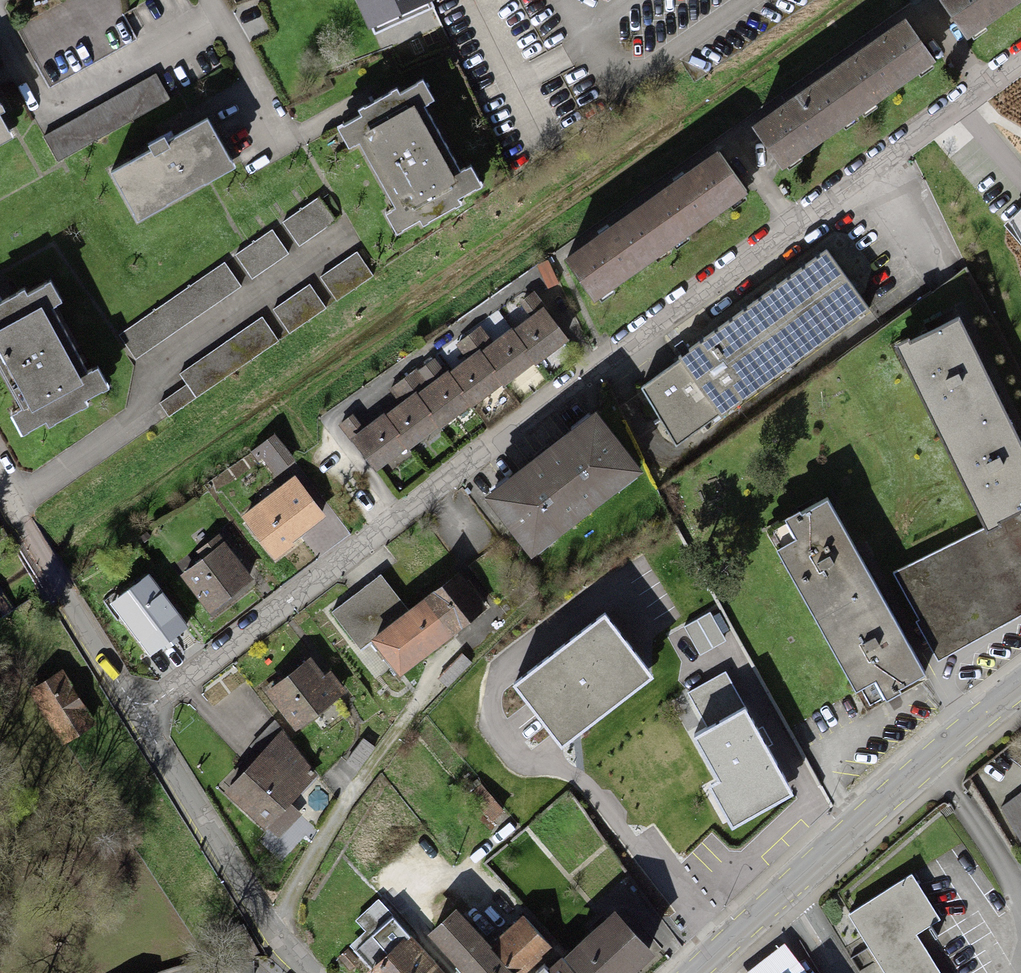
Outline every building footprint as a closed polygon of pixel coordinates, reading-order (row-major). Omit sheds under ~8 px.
[(369,30),(371,29),(374,36),(434,9),(431,2),(434,1),(434,0),(356,0),(369,30)] [(968,39),(1020,2),(1020,0),(941,0),(968,39)] [(905,19),(751,126),(782,170),(936,62),(905,19)] [(156,74),(45,137),(60,162),(170,99),(156,74)] [(361,116),(339,129),(350,148),(361,142),(398,210),(388,216),(398,234),(421,221),(424,227),(463,206),(460,201),(484,187),(472,165),(461,171),(426,108),(436,102),(425,81),(400,95),(397,89),(358,111),(361,116)] [(13,141),(0,116),(0,148),(13,141)] [(151,151),(112,173),(139,222),(235,168),(208,119),(167,142),(165,138),(149,147),(151,151)] [(718,151),(562,258),(592,301),(748,195),(718,151)] [(317,200),(284,223),(299,245),(332,222),(317,200)] [(1008,223),(1020,246),(1020,210),(1008,223)] [(271,232),(237,255),(252,276),(286,253),(271,232)] [(825,251),(640,387),(677,448),(868,310),(825,251)] [(355,255),(322,278),(337,300),(371,277),(355,255)] [(222,264),(117,337),(134,360),(238,287),(222,264)] [(23,409),(10,416),(23,438),(47,425),(49,430),(89,407),(86,403),(110,390),(99,370),(89,375),(53,311),(64,304),(52,282),(28,296),(25,290),(0,304),(0,368),(23,409)] [(307,289),(275,311),(290,332),(322,310),(307,289)] [(519,303),(530,317),(543,306),(545,305),(534,291),(519,303)] [(365,428),(350,440),(376,474),(408,449),(409,451),(438,428),(440,430),(470,407),(472,408),(502,385),(504,387),(534,364),(536,366),(569,340),(543,306),(530,317),(514,329),(512,328),(493,342),(482,351),(480,349),(467,358),(450,372),(448,370),(445,372),(418,393),(416,391),(399,404),(386,415),(385,413),(365,428)] [(959,317),(910,341),(909,339),(895,346),(986,530),(1020,513),(1020,443),(959,317)] [(258,318),(177,374),(185,385),(194,398),(275,342),(258,318)] [(482,351),(493,342),(481,326),(456,345),(467,358),(480,349),(482,351)] [(418,393),(445,372),(435,358),(419,371),(416,368),(388,390),(399,404),(416,391),(418,393)] [(194,398),(185,385),(160,403),(169,416),(194,398)] [(595,411),(483,496),(531,558),(643,473),(595,411)] [(350,440),(365,428),(354,414),(339,425),(350,440)] [(275,434),(251,452),(259,462),(263,459),(277,477),(297,462),(275,434)] [(296,476),(242,517),(275,561),(296,546),(294,543),(328,517),(296,476)] [(927,676),(827,496),(768,530),(867,709),(927,676)] [(940,657),(1020,615),(1020,513),(986,530),(902,575),(926,622),(923,624),(940,657)] [(202,559),(181,576),(210,614),(255,579),(220,533),(196,551),(202,559)] [(458,572),(423,600),(453,637),(488,609),(458,572)] [(371,641),(410,610),(381,573),(331,612),(361,649),(371,641)] [(149,575),(110,605),(150,657),(189,628),(149,575)] [(410,610),(371,641),(376,647),(400,678),(453,637),(423,600),(410,610)] [(709,615),(687,628),(701,653),(723,641),(709,615)] [(649,680),(604,622),(517,689),(562,747),(649,680)] [(462,653),(438,679),(448,688),(472,663),(462,653)] [(264,692),(295,732),(347,692),(331,671),(326,676),(311,656),(264,692)] [(64,670),(30,691),(64,745),(97,724),(64,670)] [(686,694),(708,731),(746,710),(725,672),(686,694)] [(708,731),(696,737),(719,779),(708,785),(732,830),(794,797),(746,710),(708,731)] [(260,755),(224,792),(265,832),(267,829),(291,804),(318,776),(275,720),(250,747),(260,755)] [(363,738),(345,763),(358,772),(376,747),(363,738)] [(492,823),(505,811),(482,784),(468,796),(492,823)] [(1001,807),(1020,842),(1020,792),(1001,807)] [(302,814),(291,804),(267,829),(279,839),(302,814)] [(847,915),(883,972),(941,972),(917,935),(940,920),(912,874),(847,915)] [(378,900),(355,921),(365,932),(349,947),(371,970),(368,972),(445,972),(378,900)] [(427,936),(460,972),(512,972),(455,911),(427,936)] [(564,958),(578,972),(637,972),(656,955),(615,911),(564,958)] [(491,945),(516,972),(526,972),(553,949),(524,915),(491,945)] [(746,972),(807,972),(784,943),(746,972)] [(560,959),(549,970),(545,966),(538,972),(573,972),(560,959)]
